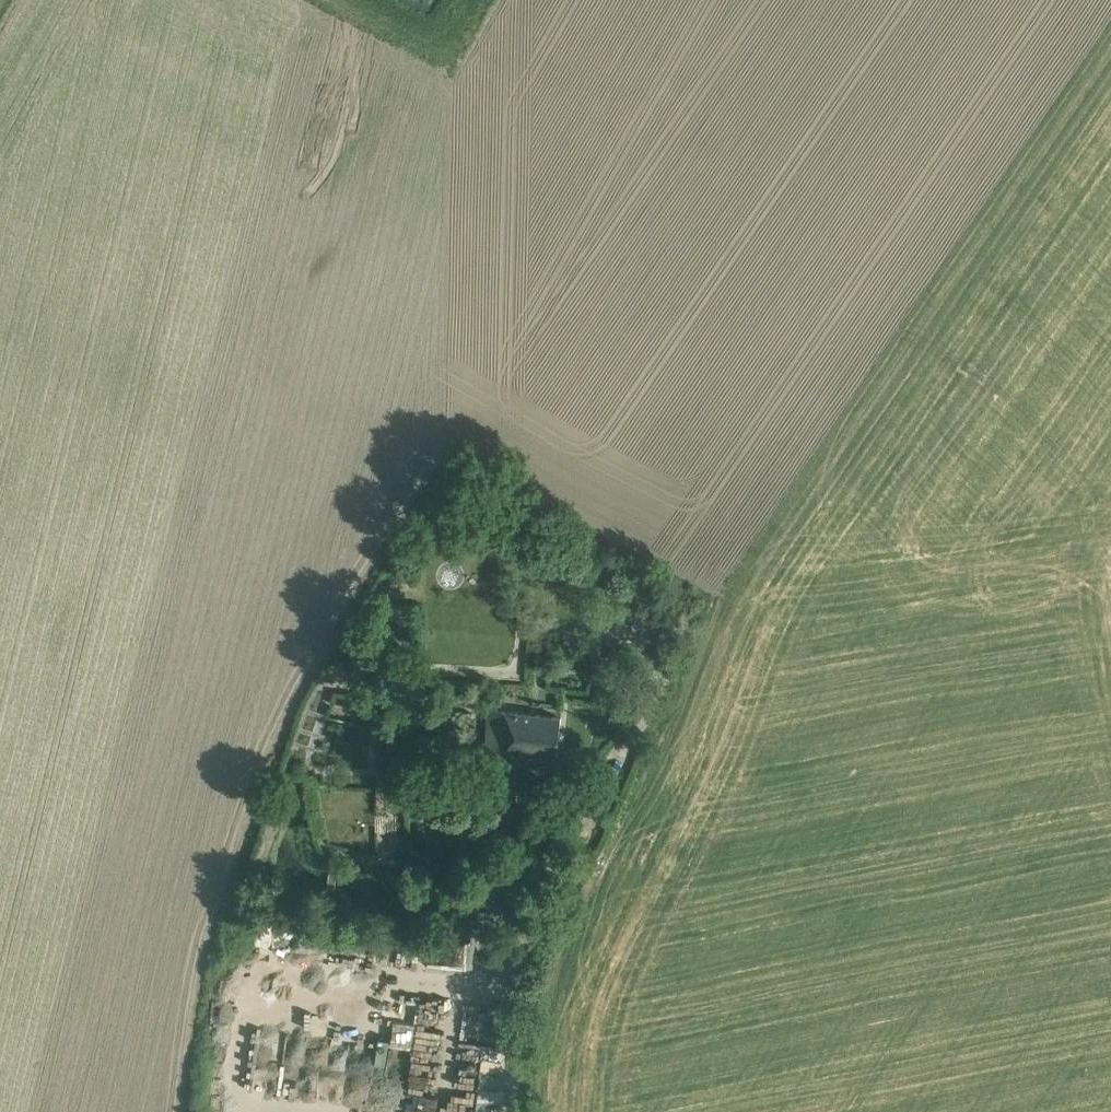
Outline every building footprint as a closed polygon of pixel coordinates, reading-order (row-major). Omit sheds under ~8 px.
[(562,716),(505,710),(505,709),(488,709),(485,769),(546,773),(548,754),(558,755),(562,716)] [(473,809),(472,843),(499,844),(500,810),(473,809)] [(262,1048),(259,1088),(277,1090),(278,1075),(282,1075),(284,1050),(262,1048)]
